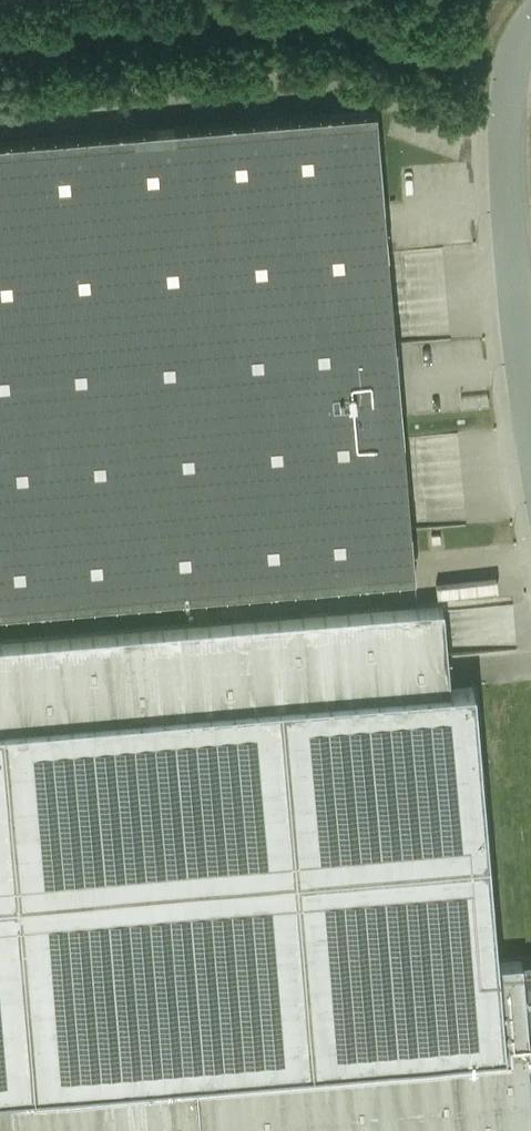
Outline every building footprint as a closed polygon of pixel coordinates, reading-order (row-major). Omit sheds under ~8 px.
[(0,142),(0,611),(414,576),(375,111),(0,142)] [(530,1070),(530,960),(497,963),(473,687),(449,689),(442,607),(0,644),(0,1130),(530,1130),(530,1081),(530,1070)]
